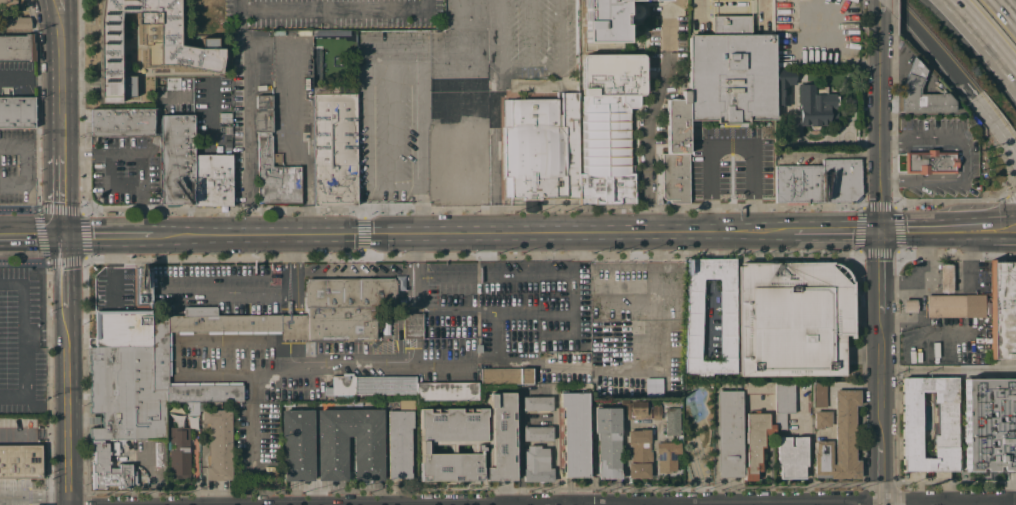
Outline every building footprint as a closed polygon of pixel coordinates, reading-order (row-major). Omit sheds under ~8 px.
[(99,19),(102,0),(179,0),(179,43),(200,47),(201,47),(201,37),(217,38),(217,47),(222,47),(222,56),(219,72),(173,63),(158,63),(157,63),(157,64),(145,64),(146,44),(143,44),(143,25),(136,25),(136,12),(120,11),(119,20),(119,75),(134,76),(135,96),(120,97),(119,101),(99,101),(99,19)] [(583,42),(583,0),(624,0),(624,14),(623,14),(623,24),(625,24),(625,42),(583,42)] [(775,30),(775,0),(785,0),(785,30),(775,30)] [(808,1),(808,3),(842,3),(856,3),(856,26),(848,26),(848,25),(808,25),(808,26),(797,26),(797,1),(808,1)] [(643,14),(641,17),(639,19),(637,20),(635,20),(633,20),(631,19),(630,18),(628,17),(627,15),(626,13),(626,11),(626,9),(627,7),(628,6),(629,4),(631,3),(633,3),(635,3),(637,3),(639,4),(641,5),(643,7),(643,10),(643,12),(643,14)] [(30,29),(0,29),(0,17),(12,17),(12,15),(20,15),(20,17),(29,17),(30,23),(30,29)] [(775,120),(748,120),(748,124),(716,124),(716,120),(689,120),(689,90),(689,34),(712,34),(712,15),(750,15),(750,35),(774,35),(774,69),(775,69),(775,104),(775,120)] [(778,65),(778,55),(777,55),(777,33),(854,32),(854,47),(851,47),(852,49),(846,49),(846,47),(840,47),(840,49),(835,49),(835,47),(833,47),(833,50),(828,50),(828,47),(821,47),(821,50),(816,50),(816,47),(813,47),(813,50),(809,50),(809,47),(801,47),(801,50),(796,50),(796,47),(795,47),(795,52),(791,52),(791,65),(778,65)] [(29,60),(0,60),(0,35),(25,35),(25,33),(32,33),(32,42),(33,42),(33,49),(34,49),(34,61),(29,61),(29,60)] [(583,173),(582,113),(583,111),(582,109),(582,95),(584,95),(582,94),(582,93),(582,58),(582,56),(583,55),(584,54),(585,54),(640,53),(642,54),(643,55),(644,56),(644,58),(645,91),(644,93),(643,94),(641,95),(639,95),(639,104),(638,106),(637,107),(635,108),(629,108),(630,172),(633,172),(634,174),(634,203),(580,203),(580,198),(579,198),(579,173),(583,173)] [(912,56),(925,70),(922,78),(918,88),(919,94),(939,93),(939,92),(946,92),(954,101),(954,111),(901,112),(900,86),(912,56)] [(787,69),(787,104),(775,104),(775,69),(787,69)] [(180,77),(180,89),(165,89),(165,77),(180,77)] [(805,85),(814,84),(814,88),(825,88),(825,94),(835,93),(835,95),(837,95),(837,105),(835,105),(835,124),(820,124),(820,126),(819,126),(819,129),(817,129),(815,130),(813,130),(812,130),(810,130),(810,128),(809,127),(809,125),(798,125),(798,104),(799,104),(799,91),(801,91),(801,89),(805,89),(805,85)] [(356,86),(357,205),(314,205),(313,86),(356,86)] [(689,120),(689,203),(671,203),(670,202),(670,201),(669,200),(669,199),(665,199),(663,199),(662,197),(662,196),(662,195),(662,153),(667,153),(667,99),(682,99),(682,90),(689,90),(689,120)] [(579,198),(541,199),(541,200),(538,200),(538,210),(533,212),(529,212),(528,212),(524,211),(524,199),(522,200),(522,199),(510,199),(510,196),(505,197),(505,177),(504,177),(504,179),(502,179),(501,127),(503,127),(503,99),(557,99),(558,113),(562,113),(562,92),(577,92),(579,173),(579,198)] [(254,132),(254,110),(258,110),(258,108),(256,108),(256,95),(271,94),(272,131),(270,132),(257,132),(254,132)] [(35,127),(0,128),(0,97),(34,97),(35,127)] [(153,108),(153,122),(153,135),(91,135),(91,109),(153,108)] [(178,203),(178,206),(166,206),(166,204),(160,204),(159,117),(160,117),(160,115),(193,114),(194,154),(194,203),(178,203)] [(270,132),(270,135),(272,135),(272,166),(300,165),(300,202),(258,203),(257,132),(270,132)] [(927,151),(927,149),(937,149),(937,151),(956,151),(956,157),(957,157),(957,166),(956,166),(956,173),(905,173),(905,151),(927,151)] [(194,154),(231,154),(231,206),(194,206),(194,203),(194,154)] [(776,202),(775,165),(822,165),(822,158),(861,158),(861,193),(859,194),(861,196),(855,201),(854,200),(853,201),(822,202),(822,204),(814,204),(814,202),(776,202)] [(688,259),(735,258),(735,373),(684,373),(688,259)] [(832,261),(839,264),(845,268),(848,273),(850,278),(850,281),(852,281),(852,338),(850,338),(850,335),(843,335),(843,375),(739,376),(738,265),(742,265),(742,262),(832,261)] [(991,262),(1015,262),(1015,358),(991,359),(991,262)] [(945,263),(952,264),(952,291),(946,292),(939,291),(939,264),(945,263)] [(150,303),(150,264),(135,264),(134,302),(150,303)] [(166,401),(166,438),(103,439),(103,440),(91,440),(91,437),(90,437),(90,428),(91,427),(91,424),(87,424),(87,416),(91,416),(91,413),(90,413),(90,407),(90,402),(90,396),(90,391),(89,385),(90,385),(90,381),(89,381),(90,375),(90,370),(89,370),(89,364),(90,364),(90,360),(89,360),(89,354),(86,354),(86,348),(96,347),(96,310),(151,310),(151,315),(152,315),(183,315),(183,306),(217,306),(217,315),(288,314),(288,301),(291,301),(291,314),(307,314),(307,308),(305,308),(304,281),(306,281),(306,278),(394,278),(394,280),(396,280),(396,306),(375,306),(375,339),(307,340),(307,339),(281,339),(281,330),(168,331),(168,385),(242,384),(243,401),(199,401),(199,415),(186,415),(186,401),(166,401)] [(984,294),(984,317),(927,317),(925,306),(927,295),(966,294),(984,294)] [(916,299),(917,306),(915,312),(903,312),(902,305),(903,299),(916,299)] [(423,313),(423,338),(403,338),(403,313),(423,313)] [(532,367),(532,383),(480,384),(480,368),(532,367)] [(416,376),(416,382),(477,382),(477,399),(416,400),(416,394),(332,395),(332,376),(355,376),(416,376)] [(658,395),(668,396),(669,377),(658,377),(658,395)] [(926,476),(926,471),(902,471),(902,459),(901,459),(901,377),(957,377),(957,471),(932,471),(933,476),(926,476)] [(965,378),(1015,378),(1015,470),(1009,470),(1009,472),(996,471),(996,470),(983,470),(983,472),(979,472),(979,470),(965,470),(965,441),(964,441),(964,437),(965,437),(965,415),(964,415),(964,411),(965,411),(965,378)] [(775,394),(745,394),(744,382),(775,382),(775,394)] [(794,382),(794,412),(785,412),(785,429),(775,429),(775,424),(775,394),(775,382),(794,382)] [(826,382),(826,406),(812,406),(812,382),(826,382)] [(832,441),(832,464),(835,464),(834,390),(860,389),(860,405),(855,405),(855,460),(860,460),(860,478),(830,479),(830,477),(815,477),(815,475),(814,475),(814,452),(815,452),(815,441),(832,441)] [(560,390),(567,390),(567,392),(581,392),(581,390),(589,390),(588,477),(564,477),(564,472),(562,471),(562,462),(564,462),(564,460),(562,460),(562,451),(564,451),(564,444),(562,444),(562,436),(564,436),(564,433),(562,433),(562,424),(563,424),(563,418),(562,418),(562,409),(563,409),(563,406),(560,406),(560,390)] [(741,390),(741,477),(717,477),(717,390),(741,390)] [(419,461),(420,461),(420,427),(419,427),(419,408),(428,408),(444,408),(444,407),(486,407),(486,415),(485,415),(485,440),(488,440),(488,407),(488,399),(487,399),(487,391),(513,391),(514,479),(485,479),(485,466),(488,466),(488,443),(483,443),(483,449),(480,449),(481,466),(482,466),(482,480),(419,480),(419,461)] [(522,396),(552,396),(552,410),(551,410),(551,412),(548,412),(548,410),(526,410),(526,412),(523,412),(523,410),(522,410),(522,396)] [(415,401),(414,410),(413,410),(413,428),(411,428),(411,479),(404,479),(404,478),(388,478),(388,410),(388,401),(415,401)] [(625,403),(625,401),(646,401),(646,406),(650,406),(650,417),(644,417),(644,419),(633,419),(633,417),(623,417),(622,403),(625,403)] [(660,402),(660,406),(660,419),(652,419),(652,405),(652,402),(660,402)] [(600,406),(600,408),(619,407),(620,478),(598,478),(597,432),(594,432),(594,407),(595,407),(595,406),(600,406)] [(680,407),(679,435),(665,435),(665,407),(680,407)] [(384,409),(384,481),(354,481),(354,437),(348,437),(348,481),(318,481),(317,410),(384,409)] [(231,410),(232,480),(206,480),(206,466),(209,466),(208,423),(202,423),(202,410),(231,410)] [(313,410),(314,480),(284,480),(284,436),(282,436),(282,410),(313,410)] [(775,429),(775,436),(764,436),(764,448),(761,448),(761,463),(761,471),(756,471),(756,480),(745,480),(745,466),(747,466),(747,443),(745,443),(745,431),(746,431),(746,413),(754,413),(754,410),(758,410),(758,413),(768,413),(768,424),(775,424),(775,429)] [(830,411),(830,426),(822,426),(822,429),(814,429),(814,411),(830,411)] [(190,474),(189,474),(189,477),(181,477),(181,478),(170,478),(169,450),(174,450),(174,442),(170,442),(169,427),(175,427),(175,421),(184,420),(184,427),(189,427),(190,474)] [(552,440),(523,440),(523,427),(523,425),(526,425),(526,426),(549,426),(549,425),(551,425),(551,426),(552,426),(552,440)] [(640,430),(640,429),(650,429),(650,451),(651,451),(652,461),(650,461),(650,477),(628,478),(628,463),(630,463),(630,443),(628,443),(628,430),(640,430)] [(680,435),(680,453),(676,453),(676,471),(670,471),(670,472),(657,472),(657,453),(656,453),(656,442),(667,442),(667,435),(680,435)] [(790,436),(790,446),(794,446),(793,436),(806,436),(806,466),(804,466),(804,477),(780,478),(780,466),(777,466),(777,437),(790,436)] [(103,442),(108,442),(108,451),(110,451),(110,455),(108,455),(108,461),(110,461),(110,464),(108,464),(108,467),(119,467),(119,464),(131,464),(131,488),(118,488),(118,485),(104,485),(104,487),(92,488),(91,440),(103,440),(103,442)] [(161,441),(161,440),(162,440),(162,441),(165,441),(165,466),(155,466),(155,441),(161,441)] [(42,477),(0,477),(0,444),(41,444),(42,477)] [(540,445),(540,448),(548,448),(548,468),(552,468),(552,481),(523,481),(523,468),(524,468),(524,451),(526,451),(526,445),(540,445)] [(8,499),(0,499),(0,480),(8,480),(8,499)] [(28,480),(28,498),(13,498),(13,480),(28,480)] [(47,480),(46,498),(32,498),(32,480),(47,480)]
